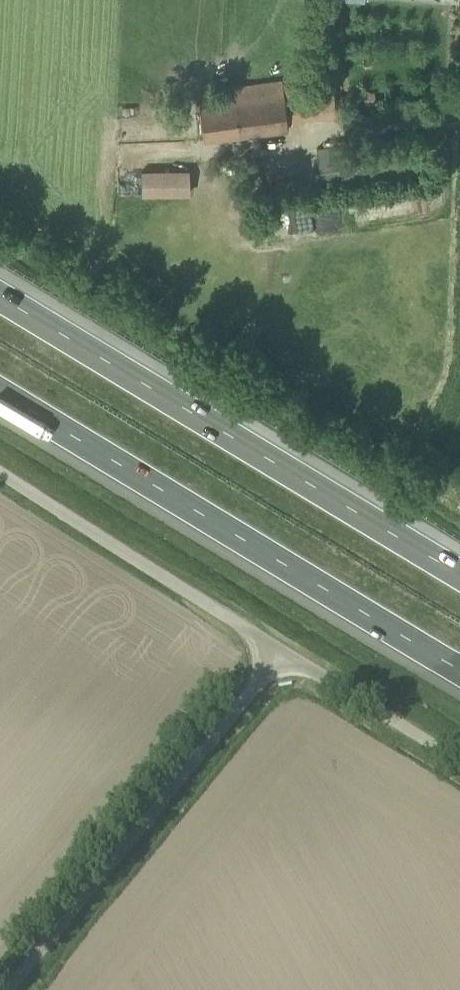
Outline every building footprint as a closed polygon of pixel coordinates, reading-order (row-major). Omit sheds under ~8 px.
[(329,78),(283,83),(283,79),(223,87),(225,102),(200,105),(204,139),(289,128),(288,117),(335,113),(332,89),(329,78)] [(365,104),(376,103),(375,92),(364,92),(365,104)] [(426,134),(317,148),(322,187),(431,173),(426,134)] [(145,194),(195,193),(194,166),(145,168),(145,194)]
